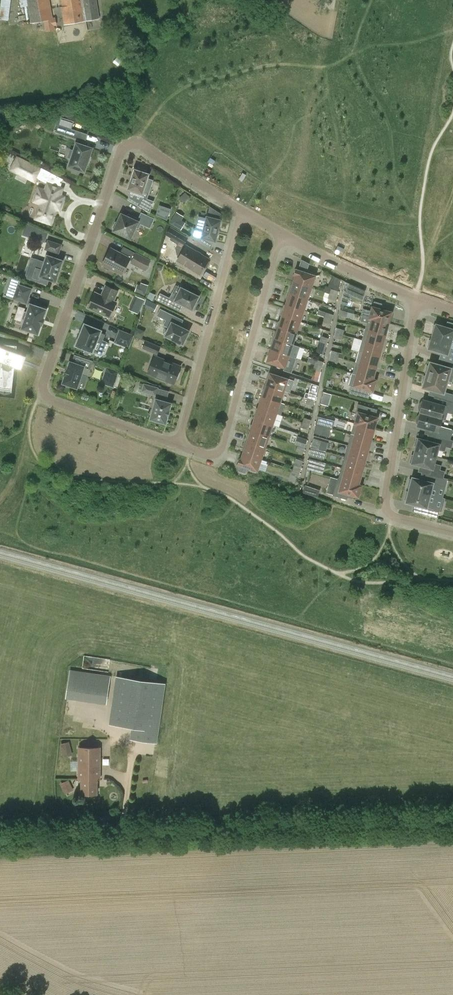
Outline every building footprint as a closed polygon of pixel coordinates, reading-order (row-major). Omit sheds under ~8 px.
[(0,13),(0,18),(9,19),(11,0),(1,0),(0,13)] [(53,19),(49,0),(20,0),(21,7),(28,6),(31,23),(53,19)] [(99,18),(96,0),(61,0),(62,7),(61,7),(65,24),(99,18)] [(56,124),(57,124),(68,128),(71,129),(74,121),(59,116),(56,124)] [(71,129),(68,128),(65,135),(78,139),(81,132),(71,129)] [(69,166),(84,171),(87,163),(88,163),(90,157),(89,157),(92,148),(77,143),(74,151),(70,149),(67,158),(72,159),(69,166)] [(34,201),(41,204),(36,219),(51,224),(56,209),(60,210),(64,197),(60,196),(63,188),(61,187),(63,179),(41,168),(40,169),(8,153),(2,164),(35,181),(37,178),(47,184),(45,190),(38,188),(35,197),(34,201)] [(146,171),(139,168),(138,170),(135,169),(132,177),(130,181),(131,182),(128,189),(142,194),(144,189),(150,191),(153,180),(148,179),(149,174),(145,173),(146,171)] [(150,212),(153,201),(141,197),(138,205),(150,212)] [(159,204),(156,215),(168,218),(171,208),(159,204)] [(221,220),(219,220),(220,213),(211,207),(208,217),(207,217),(203,231),(194,229),(192,236),(201,241),(202,238),(215,241),(221,220)] [(181,227),(186,215),(175,211),(170,223),(181,227)] [(116,222),(113,228),(115,229),(114,231),(131,238),(136,227),(138,228),(141,223),(150,228),(154,219),(142,213),(139,219),(129,214),(128,215),(129,215),(129,217),(122,214),(117,223),(116,222)] [(45,242),(48,233),(26,223),(22,234),(45,242)] [(166,235),(184,245),(188,238),(170,228),(166,235)] [(47,285),(49,279),(56,281),(63,261),(56,258),(58,253),(59,254),(61,245),(48,240),(45,249),(52,251),(50,256),(47,255),(45,262),(34,259),(27,278),(47,285)] [(209,260),(186,246),(178,260),(200,274),(204,267),(205,268),(207,267),(209,263),(209,262),(208,261),(209,260)] [(122,274),(130,259),(111,249),(103,264),(105,265),(104,266),(105,268),(109,270),(110,269),(111,268),(122,274)] [(151,261),(136,253),(131,263),(145,270),(151,261)] [(296,275),(294,281),(311,287),(315,276),(315,273),(309,271),(307,273),(306,273),(307,270),(308,270),(309,266),(301,262),(299,267),(300,268),(299,270),(296,269),(294,275),(296,275)] [(136,291),(145,294),(149,284),(139,281),(136,291)] [(290,293),(308,299),(311,287),(294,281),(290,293)] [(366,290),(349,283),(346,290),(363,297),(366,290)] [(19,284),(15,293),(24,297),(22,301),(30,304),(27,312),(25,312),(22,319),(25,319),(22,327),(21,328),(22,328),(38,334),(38,333),(41,325),(42,323),(43,319),(46,310),(47,309),(46,309),(34,305),(36,300),(29,298),(32,289),(19,284)] [(95,293),(88,307),(110,317),(116,302),(113,301),(118,291),(106,286),(103,292),(104,292),(102,296),(95,293)] [(184,287),(183,288),(181,287),(178,294),(173,292),(170,298),(160,293),(157,300),(169,306),(173,300),(192,310),(193,308),(195,309),(198,303),(196,302),(199,296),(189,291),(190,290),(184,287)] [(290,293),(286,304),(304,310),(308,299),(290,293)] [(129,309),(139,314),(145,299),(135,295),(129,309)] [(369,317),(369,318),(389,323),(392,312),(382,309),(383,304),(375,302),(373,307),(373,306),(370,318),(369,317)] [(282,316),(300,322),(304,310),(286,304),(284,305),(282,309),(284,311),(282,316)] [(165,336),(175,341),(174,342),(181,345),(181,344),(183,345),(190,331),(170,321),(173,315),(160,309),(157,316),(166,320),(163,325),(169,328),(165,336)] [(277,325),(278,327),(296,333),(300,322),(282,316),(281,321),(278,321),(277,325)] [(366,329),(386,335),(389,323),(369,318),(366,329)] [(81,331),(78,338),(79,338),(76,346),(93,352),(98,339),(103,341),(105,334),(101,333),(101,330),(85,324),(82,331),(81,331)] [(433,336),(451,342),(452,337),(452,329),(436,324),(436,325),(434,325),(432,331),(434,332),(433,336)] [(296,333),(278,327),(275,338),(293,344),(296,333)] [(114,342),(129,348),(134,335),(120,329),(114,342)] [(366,329),(363,340),(383,346),(386,335),(366,329)] [(433,336),(431,341),(430,340),(428,347),(429,347),(429,348),(452,356),(452,349),(449,348),(451,342),(433,336)] [(354,337),(352,348),(360,350),(362,338),(354,337)] [(275,338),(271,350),(289,356),(293,344),(275,338)] [(143,348),(157,354),(161,346),(146,339),(143,348)] [(359,351),(379,357),(383,346),(363,340),(359,351)] [(334,343),(332,348),(341,351),(342,345),(334,343)] [(15,367),(19,368),(23,355),(16,352),(17,346),(3,344),(3,348),(0,347),(0,362),(1,362),(0,374),(0,388),(12,389),(15,367)] [(289,356),(271,350),(267,362),(285,367),(287,360),(293,362),(295,357),(289,356)] [(376,368),(379,357),(359,351),(358,355),(362,357),(360,363),(356,362),(376,368)] [(179,371),(181,367),(155,357),(148,373),(157,376),(157,378),(164,381),(165,380),(174,383),(176,379),(177,379),(178,378),(179,376),(180,374),(180,372),(179,371)] [(67,369),(65,375),(63,383),(63,384),(63,383),(66,384),(67,387),(71,388),(74,387),(77,388),(76,388),(77,388),(78,388),(77,387),(84,389),(91,369),(84,367),(85,366),(84,366),(71,362),(70,361),(70,362),(67,369)] [(353,373),(353,374),(376,380),(373,379),(376,368),(356,362),(353,373)] [(452,380),(452,369),(430,362),(429,366),(427,365),(425,372),(427,373),(427,375),(448,381),(452,382),(452,380)] [(118,372),(107,368),(104,376),(116,380),(118,372)] [(270,373),(266,385),(284,391),(284,390),(290,393),(294,381),(270,373)] [(376,380),(353,374),(349,385),(352,386),(350,392),(365,397),(367,390),(373,392),(376,380)] [(423,387),(444,393),(448,381),(427,375),(426,376),(424,376),(422,383),(424,383),(423,387)] [(155,395),(156,395),(156,394),(158,389),(158,388),(157,388),(145,384),(144,384),(142,390),(142,391),(143,391),(155,395)] [(284,391),(266,385),(262,396),(280,402),(284,391)] [(156,399),(154,406),(152,412),(152,411),(152,412),(151,419),(150,418),(150,419),(151,420),(151,419),(165,423),(165,424),(166,424),(166,423),(168,417),(168,416),(169,411),(170,411),(170,410),(171,404),(172,404),(172,403),(171,403),(163,401),(164,397),(158,395),(157,399),(156,399)] [(262,396),(258,408),(276,414),(276,413),(281,415),(285,404),(280,402),(262,396)] [(452,414),(452,402),(446,400),(445,406),(423,400),(423,402),(422,401),(420,403),(419,405),(419,407),(419,408),(419,410),(420,411),(420,412),(446,420),(448,412),(452,414)] [(355,423),(375,429),(378,417),(372,416),(374,409),(358,405),(356,412),(358,412),(355,423)] [(276,414),(258,408),(256,408),(255,412),(256,414),(255,419),(273,425),(276,414)] [(445,420),(446,420),(420,412),(420,413),(421,413),(420,414),(419,414),(418,416),(417,417),(416,419),(416,421),(417,423),(418,423),(417,425),(438,431),(437,437),(452,441),(450,440),(452,430),(440,426),(442,419),(445,420)] [(316,424),(324,427),(325,427),(327,419),(317,416),(316,424)] [(273,425),(255,419),(253,424),(251,424),(249,429),(251,430),(269,436),(273,425)] [(351,434),(371,440),(375,429),(355,423),(351,434)] [(314,432),(322,435),(324,427),(316,424),(314,432)] [(269,436),(251,430),(247,442),(265,448),(269,436)] [(371,440),(351,434),(348,445),(368,451),(371,440)] [(307,440),(298,437),(295,444),(305,447),(307,440)] [(415,446),(416,446),(415,451),(436,457),(438,449),(445,451),(446,446),(451,448),(452,441),(437,437),(441,438),(439,444),(417,438),(415,446)] [(311,447),(317,449),(319,449),(322,440),(314,438),(311,447)] [(265,448),(247,442),(243,453),(261,459),(265,448)] [(345,457),(365,462),(368,451),(348,445),(345,457)] [(309,455),(317,457),(319,449),(317,449),(311,447),(309,455)] [(431,475),(447,479),(443,478),(445,471),(440,470),(441,466),(434,464),(436,457),(415,451),(414,455),(412,455),(410,463),(432,469),(431,475)] [(257,471),(261,459),(243,453),(242,458),(240,458),(238,464),(240,465),(239,468),(238,468),(237,471),(246,474),(247,470),(249,468),(250,470),(256,472),(257,471)] [(345,457),(343,464),(342,468),(362,473),(365,462),(345,457)] [(319,462),(310,459),(308,465),(318,468),(319,462)] [(339,479),(338,478),(338,479),(362,486),(362,485),(359,484),(362,473),(342,468),(339,479)] [(408,487),(410,488),(409,490),(430,495),(432,488),(439,490),(440,485),(445,487),(447,479),(431,475),(435,476),(433,483),(412,477),(412,480),(410,479),(408,487)] [(362,486),(338,479),(333,495),(347,499),(348,494),(359,497),(362,486)] [(305,486),(303,492),(318,497),(320,490),(305,486)] [(430,495),(409,490),(409,492),(407,491),(404,500),(406,500),(406,502),(426,508),(425,514),(438,517),(439,510),(434,509),(435,504),(428,503),(430,495)] [(105,704),(110,677),(70,670),(66,698),(105,704)] [(132,728),(130,738),(157,743),(166,683),(116,675),(108,724),(132,728)] [(61,742),(63,756),(73,754),(71,741),(61,742)] [(100,779),(100,748),(79,748),(79,779),(82,779),(82,794),(97,794),(97,779),(100,779)]
